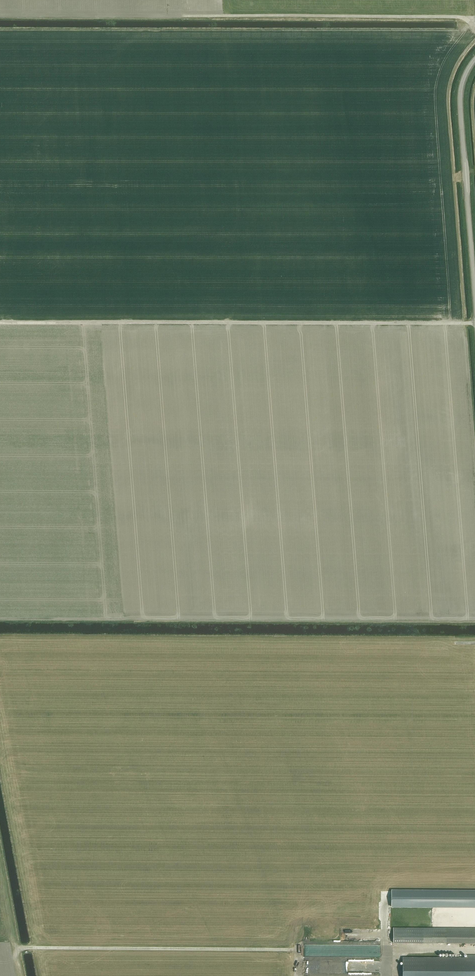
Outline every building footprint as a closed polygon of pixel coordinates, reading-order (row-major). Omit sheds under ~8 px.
[(390,892),(390,908),(474,909),(474,893),(390,892)] [(393,938),(413,938),(413,944),(474,944),(474,929),(433,928),(393,928),(393,938)] [(402,975),(474,975),(474,955),(467,955),(467,959),(457,958),(403,958),(402,975)]
